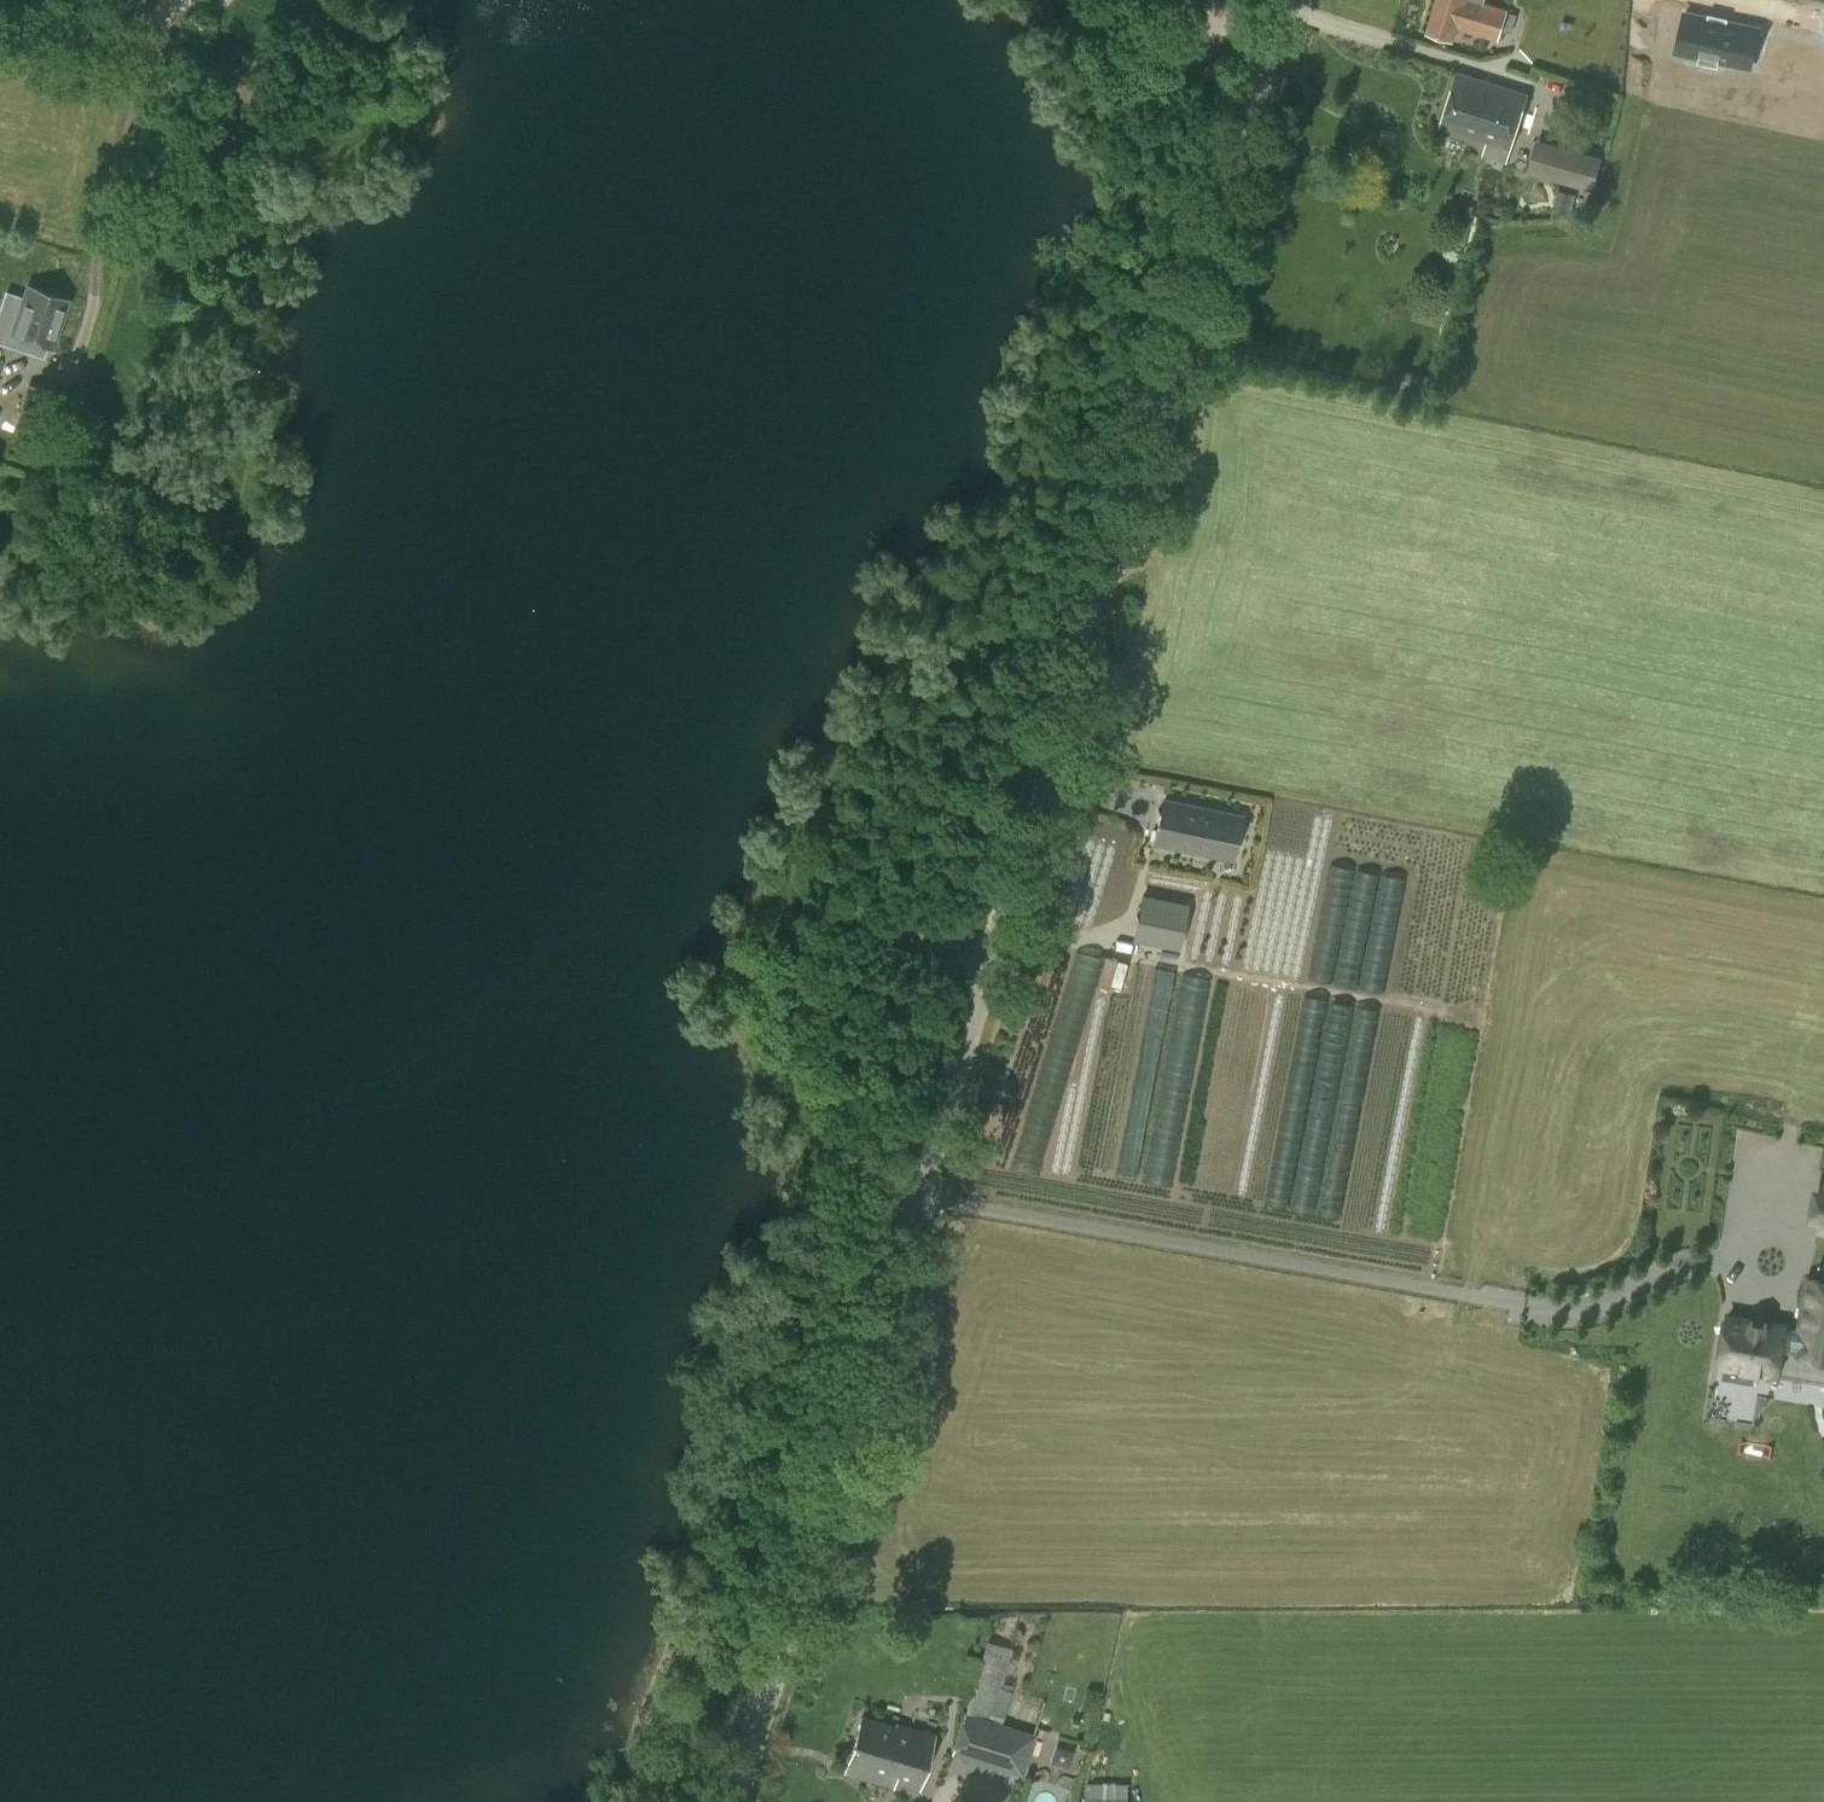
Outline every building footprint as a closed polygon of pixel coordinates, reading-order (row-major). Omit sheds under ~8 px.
[(1426,33),(1452,40),(1456,27),(1498,40),(1502,30),(1511,33),(1517,15),(1507,12),(1508,9),(1483,2),(1483,0),(1436,0),(1426,33)] [(1685,13),(1676,51),(1699,56),(1697,63),(1718,67),(1719,62),(1719,60),(1738,64),(1742,47),(1753,50),(1758,29),(1727,23),(1728,18),(1708,13),(1707,18),(1685,13)] [(1509,150),(1525,96),(1456,75),(1439,128),(1509,150)] [(1528,172),(1592,189),(1600,157),(1537,140),(1528,172)] [(11,334),(52,347),(68,299),(27,286),(11,334)] [(27,383),(13,432),(46,441),(60,393),(27,383)] [(1241,817),(1164,800),(1155,843),(1232,859),(1241,817)] [(1384,874),(1379,913),(1402,916),(1407,877),(1384,874)] [(1134,939),(1177,948),(1186,904),(1143,895),(1134,939)] [(1097,981),(1116,982),(1118,958),(1099,957),(1097,981)] [(1184,973),(1177,1000),(1203,1007),(1210,980),(1184,973)] [(1783,1328),(1784,1325),(1728,1317),(1722,1355),(1778,1364),(1780,1348),(1795,1351),(1795,1353),(1823,1358),(1823,1280),(1807,1277),(1798,1330),(1783,1328)] [(1814,1386),(1814,1385),(1823,1385),(1823,1362),(1806,1362),(1805,1396),(1813,1397),(1814,1386)] [(951,1754),(1022,1776),(1035,1733),(990,1720),(1005,1668),(1019,1672),(1025,1652),(986,1640),(951,1754)] [(897,1728),(860,1718),(845,1771),(865,1777),(866,1771),(892,1778),(892,1780),(918,1787),(933,1736),(897,1725),(897,1728)] [(1047,1760),(1070,1769),(1077,1751),(1054,1743),(1047,1760)] [(1132,1778),(1088,1778),(1088,1801),(1132,1801),(1132,1778)]
